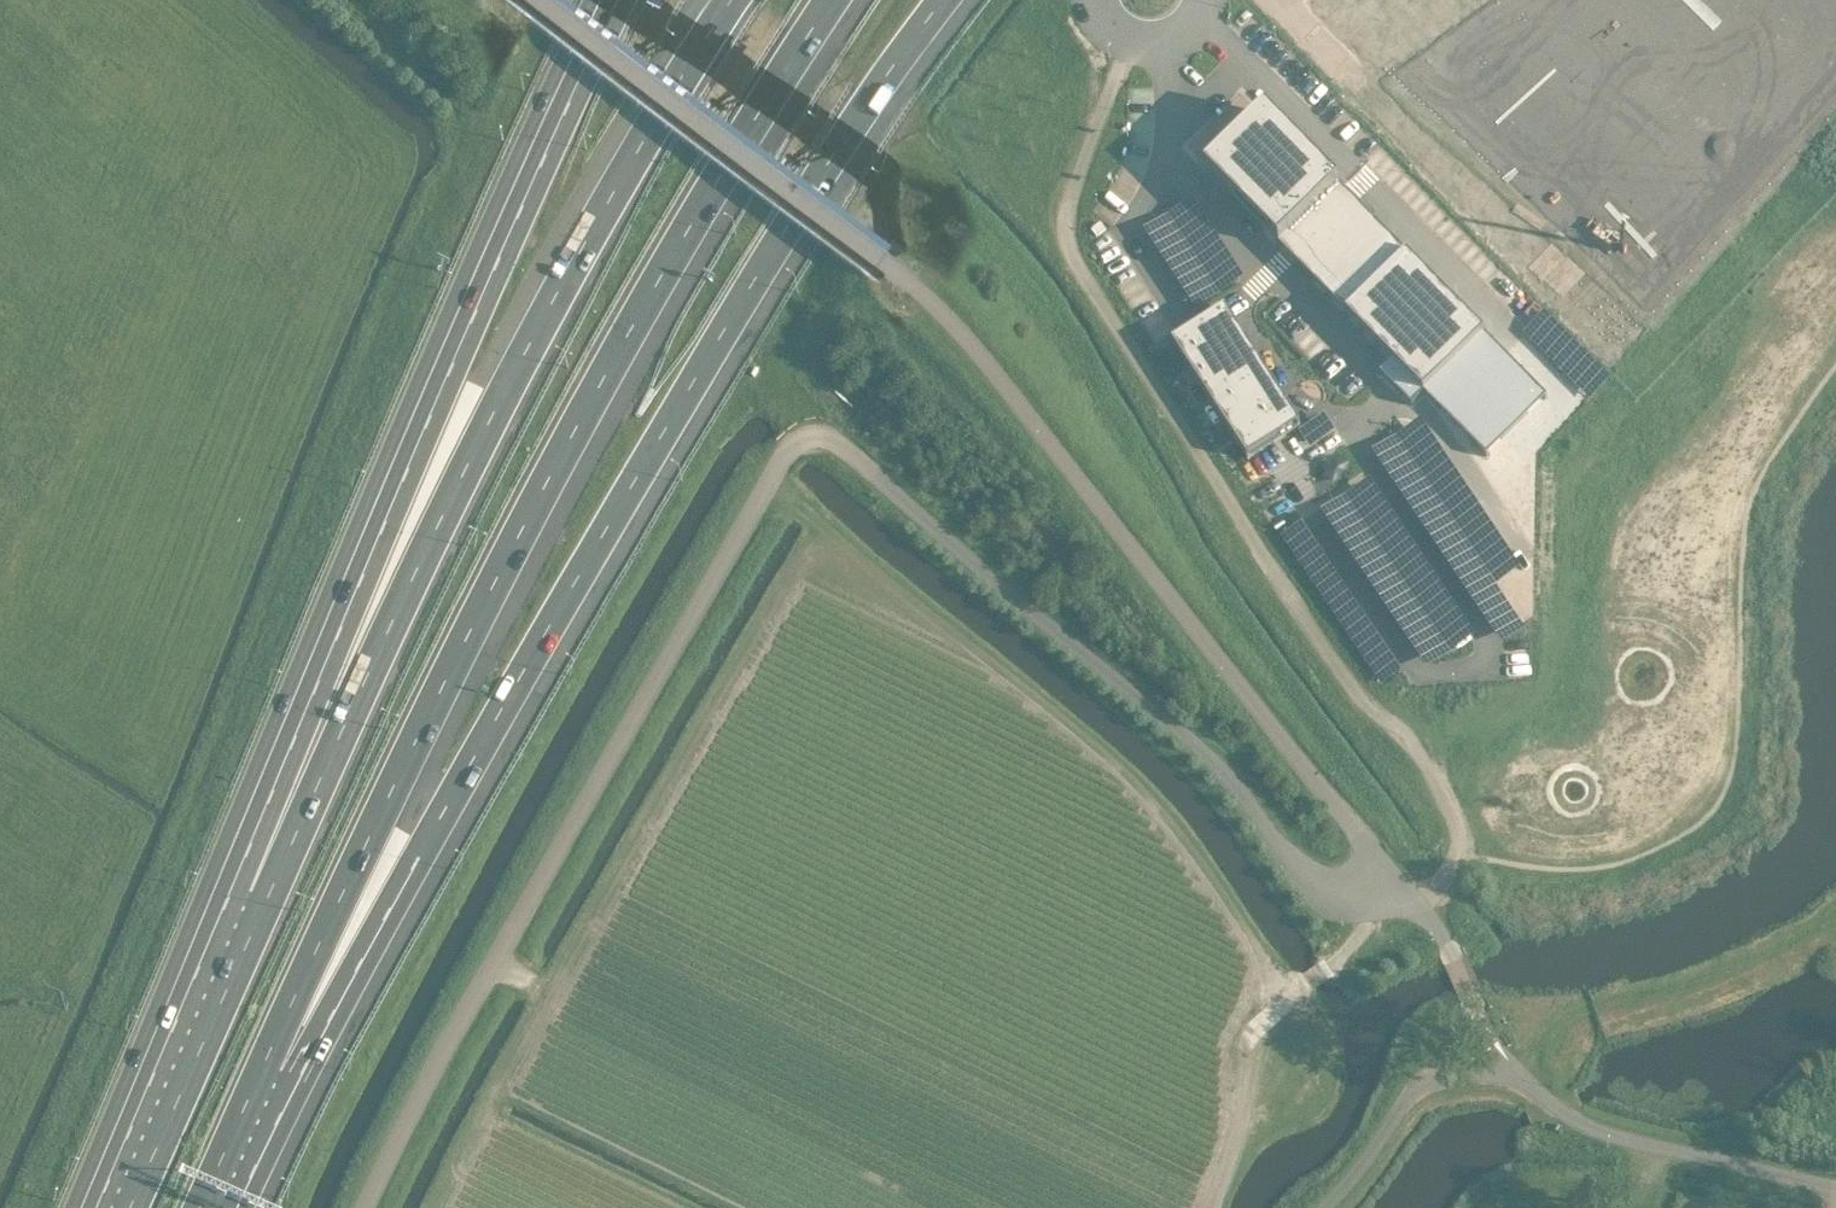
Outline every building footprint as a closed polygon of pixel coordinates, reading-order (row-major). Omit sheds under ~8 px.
[(1321,11),(1330,19),(1357,44),(1358,43),(1653,310),(1835,108),(1835,0),(1335,0),(1321,11)] [(1287,250),(1425,389),(1485,330),(1349,192),(1271,113),(1211,172),(1287,250)] [(1611,279),(1594,264),(1567,294),(1584,309),(1587,306),(1602,290),(1611,279)] [(1327,409),(1303,425),(1228,310),(1176,343),(1282,507),(1304,493),(1359,458),(1327,409)] [(1297,511),(1285,519),(1289,525),(1301,517),(1297,511)]
